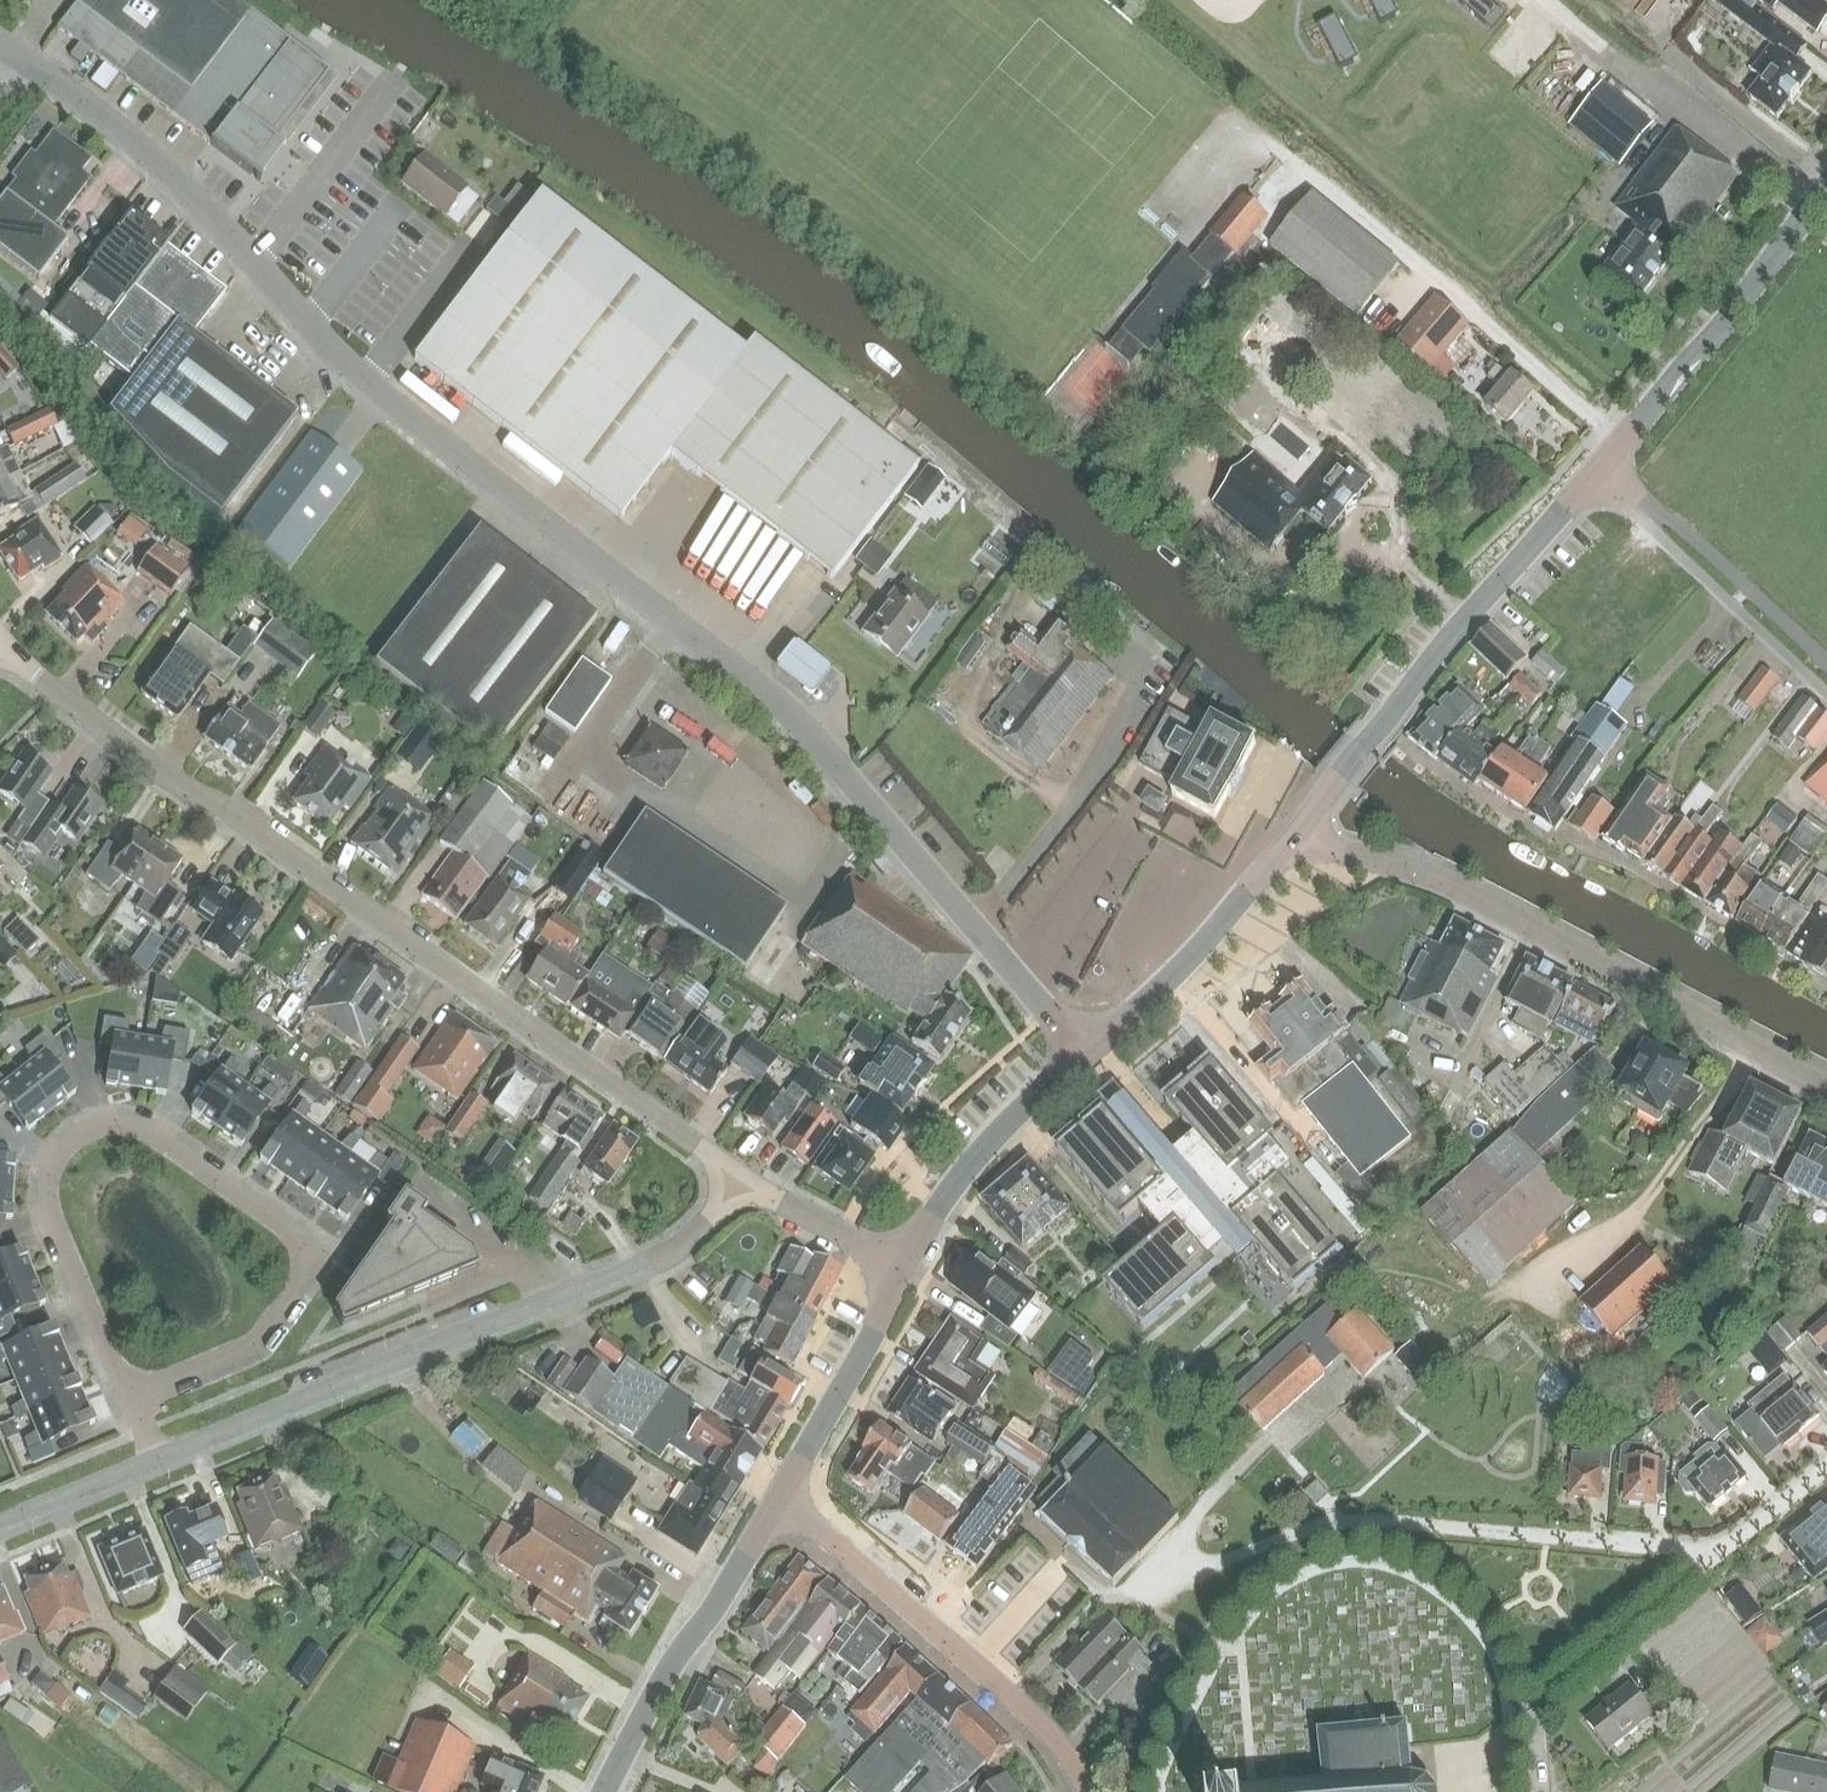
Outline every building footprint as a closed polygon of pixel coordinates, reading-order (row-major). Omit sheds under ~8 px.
[(119,75),(249,174),(328,71),(234,0),(74,0),(73,2),(76,4),(57,28),(79,45),(70,56),(80,64),(88,52),(103,64),(90,81),(105,93),(119,75)] [(1818,0),(1757,0),(1773,12),(1779,5),(1817,34),(1826,21),(1826,6),(1818,0)] [(1354,48),(1338,2),(1320,8),(1336,54),(1354,48)] [(1811,74),(1795,61),(1806,46),(1756,8),(1744,25),(1771,46),(1765,54),(1763,52),(1749,69),(1763,80),(1749,97),(1777,118),(1790,101),(1792,102),(1800,92),(1798,91),(1811,74)] [(1603,83),(1568,125),(1606,156),(1620,167),(1654,126),(1604,85),(1603,83)] [(45,100),(37,115),(58,125),(65,110),(45,100)] [(1677,255),(1738,175),(1677,127),(1615,207),(1633,222),(1630,226),(1634,229),(1601,271),(1639,300),(1674,253),(1677,255)] [(35,155),(30,151),(10,177),(15,181),(0,201),(0,250),(38,279),(67,240),(52,228),(87,182),(78,175),(90,160),(53,131),(35,155)] [(424,156),(402,184),(445,218),(467,189),(424,156)] [(753,342),(744,352),(540,195),(413,359),(620,518),(670,454),(831,578),(917,468),(753,342)] [(1357,316),(1399,266),(1312,195),(1271,245),(1357,316)] [(496,197),(486,210),(505,225),(516,211),(496,197)] [(1245,242),(1266,217),(1244,198),(1212,235),(1235,254),(1235,253),(1242,259),(1251,248),(1245,242)] [(87,350),(89,348),(167,246),(168,244),(130,215),(107,245),(106,244),(91,263),(92,264),(41,331),(79,361),(87,350)] [(226,291),(167,246),(89,348),(104,360),(89,380),(118,402),(109,413),(168,478),(221,517),(297,415),(192,335),(226,291)] [(1150,354),(1212,280),(1184,256),(1122,330),(1123,331),(1145,350),(1150,354)] [(35,322),(41,315),(45,308),(28,295),(23,301),(19,306),(18,308),(17,309),(23,313),(35,322)] [(1430,370),(1468,327),(1436,298),(1397,341),(1430,370)] [(1123,331),(1108,349),(1130,367),(1145,350),(1123,331)] [(0,350),(0,380),(1,381),(16,368),(0,350)] [(1507,424),(1533,394),(1512,376),(1510,378),(1497,368),(1488,379),(1501,389),(1486,407),(1507,424)] [(55,426),(47,409),(3,430),(11,447),(55,426)] [(288,570),(362,471),(311,433),(237,532),(288,570)] [(19,472),(7,447),(0,451),(0,482),(19,472)] [(1328,534),(1372,482),(1346,461),(1344,464),(1332,454),(1299,493),(1253,455),(1212,503),(1271,552),(1303,513),(1328,534)] [(45,507),(85,481),(75,465),(35,492),(45,507)] [(32,499),(19,472),(0,482),(0,515),(19,505),(32,499)] [(929,499),(914,488),(906,498),(921,510),(929,499)] [(107,522),(116,513),(111,508),(99,507),(95,510),(92,506),(69,528),(88,547),(110,525),(107,522)] [(125,529),(142,538),(148,526),(130,518),(125,529)] [(61,558),(36,520),(17,533),(19,536),(0,549),(0,555),(18,582),(40,567),(42,570),(61,558)] [(491,753),(596,617),(479,527),(374,663),(491,753)] [(871,539),(855,560),(877,576),(893,555),(871,539)] [(170,597),(188,571),(155,547),(136,572),(170,597)] [(103,624),(123,601),(85,565),(60,592),(64,595),(45,615),(76,644),(84,636),(92,644),(107,628),(103,624)] [(905,578),(863,633),(879,645),(882,641),(899,653),(922,622),(937,603),(905,578)] [(1039,773),(1113,676),(1075,647),(1079,642),(1073,637),(1074,636),(1056,622),(1038,645),(1021,632),(1007,650),(1024,663),(1012,678),(1021,685),(985,731),(1039,773)] [(1470,647),(1507,681),(1527,659),(1491,625),(1470,647)] [(240,628),(224,651),(189,627),(162,665),(141,694),(177,719),(198,690),(197,690),(208,675),(223,685),(239,662),(238,661),(254,638),(240,628)] [(294,679),(313,653),(280,628),(261,654),(294,679)] [(985,643),(974,635),(955,662),(967,670),(985,643)] [(800,642),(778,668),(814,697),(835,671),(800,642)] [(1555,685),(1566,673),(1543,653),(1533,665),(1555,685)] [(561,760),(612,675),(584,658),(532,743),(561,760)] [(1777,681),(1760,667),(1735,700),(1752,713),(1777,681)] [(1521,696),(1530,685),(1519,675),(1510,686),(1521,696)] [(1623,713),(1637,685),(1620,677),(1606,705),(1623,713)] [(1437,758),(1466,729),(1484,710),(1458,685),(1408,737),(1436,760),(1437,758)] [(1532,705),(1542,694),(1530,685),(1521,696),(1532,705)] [(1795,739),(1817,711),(1816,711),(1817,709),(1800,697),(1769,737),(1786,750),(1794,739),(1795,739)] [(266,748),(265,748),(281,726),(248,703),(240,714),(228,705),(220,716),(220,715),(203,739),(249,771),(266,748)] [(333,714),(318,703),(301,726),(316,737),(333,714)] [(1555,832),(1614,745),(1627,726),(1597,706),(1572,740),(1576,742),(1550,780),(1528,813),(1555,832)] [(1255,743),(1213,720),(1198,747),(1191,744),(1200,727),(1169,711),(1140,764),(1171,781),(1180,765),(1187,768),(1172,795),(1215,818),(1255,743)] [(1795,739),(1812,753),(1826,734),(1826,719),(1817,711),(1795,739)] [(1586,720),(1573,712),(1567,719),(1580,728),(1586,720)] [(403,738),(415,722),(402,713),(391,729),(403,738)] [(290,729),(295,733),(300,726),(295,723),(290,729)] [(440,742),(415,724),(391,756),(417,774),(440,742)] [(1455,772),(1492,729),(1485,724),(1475,736),(1466,729),(1437,758),(1455,772)] [(651,727),(628,768),(668,790),(691,750),(651,727)] [(1478,781),(1500,755),(1490,747),(1500,735),(1492,729),(1455,772),(1475,786),(1478,781)] [(1504,798),(1542,742),(1531,735),(1516,759),(1503,750),(1500,755),(1478,781),(1504,798)] [(1537,771),(1551,750),(1552,749),(1542,742),(1504,798),(1528,813),(1550,780),(1537,771)] [(349,810),(371,780),(325,747),(303,777),(309,780),(293,803),(328,828),(344,806),(349,810)] [(50,773),(22,754),(0,786),(0,793),(24,810),(4,839),(17,848),(48,802),(35,794),(50,773)] [(1804,786),(1826,805),(1826,759),(1804,786)] [(1665,831),(1672,821),(1660,813),(1669,801),(1664,797),(1669,790),(1647,776),(1603,840),(1625,854),(1626,851),(1644,863),(1665,831)] [(466,793),(451,782),(430,811),(445,822),(466,793)] [(489,879),(531,820),(482,783),(439,843),(453,852),(421,896),(455,920),(486,876),(489,879)] [(45,858),(62,833),(76,842),(100,807),(74,789),(57,814),(46,806),(22,842),(45,858)] [(419,843),(436,819),(407,798),(405,800),(390,789),(374,810),(377,812),(366,827),(363,825),(350,844),(395,877),(408,858),(405,856),(417,841),(419,843)] [(1158,813),(1165,803),(1149,792),(1143,803),(1158,813)] [(1594,841),(1614,811),(1593,797),(1572,827),(1594,841)] [(1795,819),(1775,805),(1763,820),(1783,835),(1795,819)] [(1682,889),(1714,844),(1701,835),(1719,812),(1712,807),(1694,830),(1694,831),(1663,875),(1682,889)] [(744,970),(786,908),(644,812),(602,874),(744,970)] [(1806,816),(1787,841),(1810,857),(1826,833),(1826,831),(1806,816)] [(1694,831),(1694,830),(1675,817),(1665,832),(1665,831),(1644,863),(1663,875),(1694,831)] [(133,884),(158,847),(136,832),(121,853),(107,843),(85,875),(109,891),(122,876),(133,884)] [(1705,903),(1741,847),(1721,834),(1714,844),(1682,889),(1705,904),(1705,903)] [(1751,891),(1750,890),(1759,876),(1745,866),(1760,842),(1749,835),(1741,847),(1705,903),(1733,920),(1751,891)] [(581,842),(549,888),(569,902),(601,855),(581,842)] [(18,850),(10,844),(5,851),(13,857),(18,850)] [(1799,853),(1787,844),(1776,861),(1789,870),(1799,853)] [(166,883),(180,862),(158,847),(133,884),(145,892),(136,909),(159,925),(180,893),(166,883)] [(882,855),(872,863),(882,875),(892,867),(882,855)] [(511,860),(464,924),(470,929),(469,930),(487,944),(488,942),(495,947),(529,900),(527,899),(518,892),(521,888),(531,874),(511,860)] [(944,995),(972,955),(851,874),(800,944),(906,1016),(909,1011),(925,1022),(911,1043),(937,1061),(970,1013),(944,995)] [(1826,888),(1826,882),(1818,877),(1797,908),(1783,899),(1760,937),(1784,952),(1826,888)] [(233,897),(212,882),(192,911),(213,925),(201,942),(230,962),(262,916),(233,896),(233,897)] [(1760,937),(1783,899),(1784,897),(1763,883),(1736,922),(1760,937)] [(1825,911),(1826,907),(1826,888),(1784,952),(1808,966),(1826,938),(1825,938),(1826,935),(1826,912),(1825,911)] [(584,980),(585,981),(588,976),(572,966),(577,958),(570,953),(582,935),(555,917),(541,939),(550,945),(547,949),(546,948),(526,979),(567,1007),(584,980)] [(1491,973),(1505,947),(1455,921),(1442,947),(1432,942),(1400,1004),(1467,1039),(1499,977),(1491,973)] [(646,948),(666,962),(679,943),(658,929),(646,948)] [(29,930),(15,944),(25,955),(40,941),(38,940),(29,930)] [(152,935),(143,948),(153,955),(158,958),(160,956),(156,953),(155,953),(160,945),(163,942),(152,935)] [(18,955),(0,936),(0,967),(3,970),(18,955)] [(1826,938),(1808,966),(1826,979),(1826,936),(1826,938)] [(172,964),(179,953),(163,942),(160,945),(155,953),(156,953),(160,956),(172,964)] [(397,1011),(406,998),(398,992),(405,981),(368,955),(368,956),(352,945),(308,1010),(365,1049),(393,1008),(397,1011)] [(1551,1025),(1573,982),(1528,959),(1505,1002),(1521,1010),(1513,1025),(1540,1040),(1548,1024),(1551,1025)] [(646,985),(652,975),(638,966),(632,976),(646,985)] [(668,967),(660,980),(671,988),(680,974),(668,967)] [(620,1004),(585,981),(584,980),(567,1007),(619,1041),(624,1034),(636,1015),(635,1014),(644,1001),(645,1001),(655,986),(652,984),(642,999),(629,990),(620,1004)] [(1600,1029),(1602,1030),(1616,1005),(1575,984),(1554,1025),(1591,1046),(1600,1029)] [(1335,1175),(1352,1196),(1353,1195),(1375,1216),(1387,1205),(1362,1179),(1411,1140),(1369,1086),(1384,1074),(1364,1048),(1361,1051),(1347,1033),(1349,1032),(1333,1012),(1327,1016),(1302,985),(1251,1025),(1276,1056),(1259,1070),(1271,1085),(1273,1083),(1295,1112),(1303,1106),(1324,1133),(1308,1149),(1334,1176),(1335,1175)] [(695,1013),(672,997),(655,986),(645,1001),(644,1001),(635,1014),(636,1015),(624,1034),(662,1060),(695,1013)] [(483,1062),(496,1045),(491,1041),(492,1041),(457,1016),(456,1017),(451,1014),(413,1070),(457,1101),(476,1073),(474,1071),(481,1061),(483,1062)] [(1374,1044),(1384,1036),(1366,1014),(1351,1025),(1367,1046),(1364,1048),(1384,1074),(1385,1075),(1376,1082),(1408,1123),(1425,1110),(1374,1044)] [(135,1090),(143,1042),(128,1039),(128,1022),(103,1018),(99,1047),(113,1050),(107,1085),(135,1090)] [(725,1042),(711,1032),(692,1019),(663,1061),(709,1095),(727,1071),(712,1061),(725,1042)] [(135,1090),(164,1094),(170,1059),(184,1062),(189,1033),(164,1028),(159,1044),(143,1042),(135,1090)] [(51,1112),(73,1094),(51,1066),(62,1057),(44,1034),(24,1050),(33,1064),(20,1074),(51,1112)] [(775,1058),(747,1037),(727,1064),(755,1085),(775,1058)] [(384,1097),(417,1050),(401,1038),(353,1107),(375,1123),(390,1101),(384,1097)] [(901,1114),(933,1067),(890,1038),(859,1085),(901,1114)] [(301,1064),(310,1051),(298,1043),(289,1056),(301,1064)] [(1517,1117),(1567,1071),(1546,1048),(1515,1075),(1505,1064),(1484,1083),(1517,1117)] [(1683,1077),(1687,1070),(1668,1059),(1667,1060),(1646,1048),(1621,1092),(1628,1095),(1624,1102),(1657,1122),(1668,1103),(1688,1114),(1706,1091),(1683,1077)] [(843,1069),(818,1052),(808,1067),(833,1084),(843,1069)] [(1513,1133),(1528,1151),(1612,1075),(1592,1053),(1536,1104),(1523,1116),(1513,1133)] [(269,1055),(261,1067),(270,1073),(278,1061),(269,1055)] [(513,1120),(520,1111),(532,1119),(556,1085),(514,1056),(490,1090),(503,1099),(496,1109),(513,1120)] [(210,1057),(202,1068),(211,1074),(219,1063),(210,1057)] [(216,1129),(244,1089),(232,1080),(239,1065),(230,1059),(193,1112),(216,1129)] [(1155,1170),(1104,1110),(1057,1150),(1120,1223),(1140,1206),(1162,1232),(1103,1283),(1143,1329),(1216,1267),(1209,1260),(1242,1231),(1294,1291),(1340,1251),(1278,1179),(1292,1167),(1269,1141),(1275,1135),(1212,1062),(1166,1102),(1195,1136),(1155,1170)] [(366,1075),(353,1066),(336,1090),(350,1100),(366,1075)] [(785,1124),(804,1097),(810,1101),(823,1083),(806,1071),(794,1087),(792,1085),(781,1099),(766,1088),(744,1118),(770,1137),(782,1121),(785,1124)] [(20,1074),(8,1084),(0,1076),(0,1107),(6,1102),(28,1130),(51,1112),(20,1074)] [(308,1081),(302,1090),(306,1093),(316,1100),(323,1090),(312,1083),(308,1081)] [(244,1089),(216,1129),(240,1145),(277,1092),(269,1086),(257,1098),(244,1089)] [(1782,1153),(1802,1114),(1752,1088),(1725,1140),(1710,1132),(1688,1174),(1725,1193),(1733,1179),(1746,1153),(1774,1168),(1782,1153)] [(586,1143),(604,1116),(564,1090),(541,1125),(566,1142),(528,1198),(547,1211),(580,1162),(572,1157),(577,1150),(579,1151),(585,1142),(586,1143)] [(484,1105),(468,1094),(442,1132),(458,1143),(484,1105)] [(887,1152),(907,1124),(881,1106),(881,1107),(870,1098),(850,1126),(863,1135),(864,1134),(887,1152)] [(289,1180),(321,1135),(303,1123),(311,1108),(302,1102),(261,1160),(289,1180)] [(781,1148),(805,1166),(836,1123),(811,1105),(781,1148)] [(607,1184),(637,1141),(613,1125),(583,1168),(607,1184)] [(860,1147),(863,1143),(838,1125),(831,1135),(841,1142),(820,1171),(842,1187),(852,1185),(872,1156),(860,1147)] [(1577,1204),(1528,1151),(1513,1133),(1512,1132),(1422,1213),(1487,1285),(1577,1204)] [(318,1200),(349,1155),(359,1142),(350,1136),(339,1148),(321,1135),(289,1180),(318,1200)] [(1810,1135),(1784,1186),(1771,1179),(1740,1238),(1760,1248),(1764,1239),(1765,1239),(1790,1190),(1826,1209),(1826,1144),(1810,1135)] [(387,1186),(404,1162),(393,1153),(376,1178),(387,1186)] [(1308,1153),(1298,1162),(1332,1201),(1328,1206),(1357,1236),(1371,1224),(1308,1153)] [(349,1155),(318,1200),(346,1220),(387,1161),(378,1155),(366,1167),(349,1155)] [(487,1158),(480,1167),(496,1179),(503,1170),(487,1158)] [(11,1189),(13,1161),(0,1160),(0,1189),(11,1189)] [(1029,1161),(983,1201),(1023,1249),(1070,1210),(1029,1161)] [(11,1189),(0,1189),(0,1218),(9,1218),(11,1189)] [(400,1303),(423,1294),(478,1271),(473,1256),(421,1220),(426,1212),(404,1196),(385,1224),(391,1228),(333,1312),(341,1328),(400,1303)] [(569,1213),(560,1226),(572,1235),(582,1222),(569,1213)] [(815,1320),(841,1271),(813,1256),(812,1259),(790,1248),(777,1273),(789,1280),(778,1301),(739,1279),(726,1303),(740,1311),(746,1299),(769,1312),(766,1319),(805,1340),(815,1320)] [(1021,1275),(1020,1277),(1021,1278),(1031,1264),(1011,1249),(1001,1262),(1003,1264),(1004,1263),(1021,1275)] [(32,1277),(21,1250),(0,1259),(0,1290),(32,1277)] [(1581,1304),(1612,1338),(1655,1300),(1660,1306),(1673,1294),(1668,1288),(1672,1284),(1641,1250),(1581,1304)] [(1004,1263),(1003,1264),(999,1270),(975,1251),(950,1285),(1010,1330),(1036,1295),(1017,1280),(1020,1277),(1021,1275),(1004,1263)] [(1814,1285),(1826,1291),(1826,1260),(1814,1285)] [(32,1277),(0,1290),(0,1322),(43,1304),(32,1277)] [(1364,1378),(1394,1351),(1358,1312),(1343,1325),(1326,1306),(1226,1397),(1243,1415),(1245,1412),(1262,1431),(1325,1374),(1323,1372),(1342,1354),(1364,1378)] [(1807,1333),(1820,1349),(1819,1350),(1826,1360),(1826,1316),(1807,1333)] [(915,1373),(952,1397),(973,1411),(996,1377),(976,1363),(989,1343),(952,1318),(915,1373)] [(805,1340),(766,1319),(754,1341),(765,1347),(763,1352),(791,1367),(805,1340)] [(1800,1337),(1786,1321),(1770,1334),(1783,1351),(1800,1337)] [(66,1360),(53,1327),(0,1350),(0,1363),(7,1361),(16,1381),(66,1360)] [(1249,1332),(1242,1339),(1249,1346),(1256,1340),(1249,1332)] [(1747,1348),(1767,1373),(1786,1358),(1784,1356),(1766,1333),(1747,1348)] [(738,1362),(733,1359),(742,1344),(731,1338),(717,1360),(733,1370),(738,1362)] [(1071,1342),(1048,1372),(1083,1396),(1095,1380),(1085,1372),(1095,1359),(1071,1342)] [(1418,1380),(1432,1367),(1409,1342),(1395,1355),(1418,1380)] [(737,1373),(750,1381),(749,1383),(751,1384),(788,1407),(800,1387),(784,1378),(788,1371),(751,1349),(737,1373)] [(574,1367),(561,1357),(544,1382),(557,1391),(574,1367)] [(727,1430),(667,1388),(624,1359),(610,1378),(583,1359),(560,1392),(659,1459),(668,1446),(702,1470),(705,1466),(737,1490),(762,1450),(736,1435),(727,1430)] [(29,1413),(80,1392),(66,1360),(16,1381),(24,1401),(10,1409),(14,1419),(29,1413)] [(788,1407),(751,1384),(745,1394),(727,1383),(726,1385),(686,1361),(670,1383),(710,1411),(722,1418),(740,1430),(736,1435),(762,1450),(788,1407)] [(1688,1374),(1676,1364),(1664,1379),(1676,1388),(1688,1374)] [(1078,1396),(1037,1369),(1030,1378),(1071,1406),(1078,1396)] [(1782,1448),(1820,1417),(1794,1386),(1784,1375),(1747,1406),(1751,1411),(1735,1424),(1764,1459),(1780,1446),(1782,1448)] [(911,1379),(887,1414),(912,1431),(912,1430),(928,1441),(935,1439),(957,1406),(937,1393),(935,1396),(911,1379)] [(1689,1412),(1702,1402),(1692,1390),(1679,1400),(1689,1412)] [(80,1392),(29,1413),(37,1432),(23,1441),(27,1450),(93,1423),(80,1392)] [(1714,1442),(1727,1431),(1708,1409),(1695,1420),(1714,1442)] [(1033,1431),(1012,1418),(1004,1430),(1025,1443),(1033,1431)] [(6,1441),(19,1436),(12,1421),(0,1426),(0,1427),(6,1441)] [(1004,1430),(993,1446),(958,1424),(946,1442),(954,1447),(970,1457),(983,1465),(988,1457),(990,1459),(992,1460),(993,1458),(1029,1485),(1047,1458),(1025,1443),(1004,1430)] [(934,1463),(922,1454),(880,1425),(864,1449),(867,1451),(849,1478),(873,1494),(888,1472),(912,1489),(921,1476),(923,1477),(934,1463)] [(1039,1434),(1032,1445),(1047,1455),(1054,1444),(1039,1434)] [(1141,1558),(1179,1518),(1106,1449),(1106,1450),(1090,1435),(1054,1474),(1060,1479),(1039,1501),(1049,1511),(1042,1518),(1114,1586),(1140,1558),(1141,1558)] [(32,1463),(55,1453),(50,1441),(27,1450),(32,1463)] [(1605,1443),(1604,1458),(1614,1459),(1615,1444),(1605,1443)] [(1646,1446),(1626,1445),(1621,1449),(1619,1474),(1627,1475),(1625,1502),(1655,1504),(1659,1460),(1645,1459),(1646,1446)] [(1723,1454),(1716,1447),(1708,1446),(1694,1457),(1693,1455),(1692,1456),(1697,1462),(1695,1464),(1696,1464),(1682,1475),(1681,1485),(1687,1492),(1697,1493),(1710,1508),(1747,1478),(1726,1452),(1723,1454)] [(1601,1470),(1603,1456),(1573,1454),(1572,1468),(1571,1468),(1569,1498),(1600,1500),(1602,1470),(1601,1470)] [(1036,1490),(1029,1485),(993,1458),(992,1460),(990,1459),(978,1476),(990,1486),(946,1546),(978,1569),(1036,1490)] [(696,1557),(737,1490),(705,1466),(702,1470),(692,1487),(688,1484),(657,1533),(696,1557)] [(628,1490),(593,1468),(573,1500),(608,1522),(628,1490)] [(1660,1471),(1659,1486),(1670,1486),(1671,1472),(1660,1471)] [(274,1476),(236,1492),(241,1503),(237,1505),(255,1550),(302,1531),(283,1486),(279,1487),(274,1476)] [(1316,1505),(1327,1495),(1316,1482),(1310,1488),(1305,1493),(1314,1504),(1316,1505)] [(941,1541),(960,1516),(923,1489),(904,1515),(941,1541)] [(629,1580),(616,1572),(625,1558),(536,1502),(523,1522),(521,1520),(514,1531),(605,1589),(643,1613),(657,1590),(632,1574),(629,1580)] [(1826,1571),(1826,1502),(1781,1540),(1793,1555),(1784,1563),(1796,1579),(1806,1571),(1814,1581),(1826,1571)] [(186,1513),(165,1522),(188,1579),(222,1565),(218,1555),(213,1543),(227,1537),(214,1506),(187,1518),(186,1513)] [(514,1531),(514,1533),(499,1523),(480,1553),(495,1562),(540,1591),(529,1609),(562,1630),(573,1612),(586,1620),(594,1607),(603,1613),(601,1616),(604,1618),(604,1619),(628,1635),(643,1613),(605,1589),(514,1531)] [(163,1577),(159,1566),(144,1530),(97,1550),(117,1596),(163,1577)] [(438,1534),(429,1547),(466,1573),(467,1572),(476,1559),(463,1551),(438,1534)] [(396,1541),(387,1554),(400,1562),(409,1549),(396,1541)] [(235,1558),(246,1586),(262,1579),(250,1552),(235,1558)] [(824,1586),(821,1584),(825,1578),(799,1558),(772,1592),(793,1608),(795,1606),(800,1611),(812,1596),(815,1598),(824,1586)] [(63,1564),(24,1580),(29,1592),(24,1594),(41,1635),(56,1629),(57,1631),(90,1617),(78,1588),(83,1586),(77,1572),(68,1576),(63,1564)] [(828,1652),(861,1607),(829,1581),(824,1586),(815,1598),(756,1676),(776,1691),(810,1645),(820,1653),(822,1650),(821,1649),(836,1630),(839,1632),(825,1650),(828,1652)] [(0,1590),(0,1642),(24,1632),(16,1613),(13,1614),(3,1589),(0,1590)] [(768,1652),(800,1611),(795,1606),(793,1608),(772,1592),(742,1632),(768,1652)] [(1752,1599),(1736,1612),(1746,1626),(1763,1612),(1752,1599)] [(884,1666),(902,1643),(861,1607),(828,1652),(842,1663),(834,1674),(860,1694),(884,1666)] [(1805,1623),(1819,1645),(1826,1640),(1826,1609),(1805,1623)] [(234,1645),(198,1612),(180,1631),(215,1665),(234,1645)] [(1060,1668),(1096,1702),(1143,1652),(1108,1618),(1060,1668)] [(1770,1632),(1760,1620),(1746,1633),(1756,1644),(1770,1632)] [(308,1685),(327,1656),(309,1644),(290,1674),(308,1685)] [(917,1699),(939,1676),(906,1646),(887,1671),(852,1712),(875,1734),(877,1732),(877,1731),(910,1691),(917,1698),(917,1699)] [(472,1667),(447,1650),(430,1674),(456,1691),(472,1667)] [(562,1741),(588,1699),(564,1684),(567,1679),(527,1654),(516,1671),(505,1690),(506,1691),(497,1708),(535,1731),(538,1726),(562,1741)] [(9,1681),(0,1660),(0,1685),(9,1681)] [(206,1690),(173,1666),(150,1697),(183,1722),(206,1690)] [(127,1681),(112,1670),(96,1692),(135,1720),(145,1707),(121,1689),(127,1681)] [(1170,1680),(1157,1670),(1146,1686),(1159,1695),(1170,1680)] [(736,1697),(744,1688),(746,1685),(718,1672),(712,1685),(736,1697)] [(989,1721),(939,1676),(917,1699),(918,1699),(845,1780),(859,1791),(956,1791),(962,1787),(967,1784),(966,1783),(986,1763),(988,1765),(1013,1745),(992,1724),(969,1745),(965,1742),(989,1721)] [(744,1747),(732,1735),(738,1727),(728,1713),(734,1700),(727,1696),(727,1694),(701,1682),(684,1716),(704,1726),(698,1738),(700,1739),(728,1765),(744,1747)] [(45,1699),(59,1709),(71,1695),(57,1684),(45,1699)] [(1586,1720),(1609,1750),(1651,1717),(1662,1731),(1678,1718),(1654,1688),(1640,1699),(1629,1686),(1586,1720)] [(1819,1708),(1826,1721),(1826,1703),(1819,1708)] [(778,1761),(806,1726),(783,1708),(756,1742),(778,1761)] [(755,1737),(764,1726),(752,1717),(744,1728),(755,1737)] [(474,1748),(415,1723),(387,1787),(398,1791),(455,1791),(474,1748)] [(1412,1778),(1407,1725),(1319,1733),(1325,1785),(1243,1791),(1437,1791),(1428,1782),(1412,1778)] [(19,1776),(0,1747),(0,1788),(19,1776)] [(1809,1763),(1776,1756),(1769,1790),(1778,1791),(1803,1791),(1809,1763)] [(494,1757),(480,1788),(490,1791),(538,1791),(544,1779),(517,1767),(494,1757)] [(1809,1763),(1803,1791),(1826,1791),(1826,1767),(1809,1763)] [(996,1785),(985,1773),(971,1784),(972,1785),(969,1787),(967,1784),(962,1787),(956,1791),(1017,1791),(1005,1777),(996,1785)]
